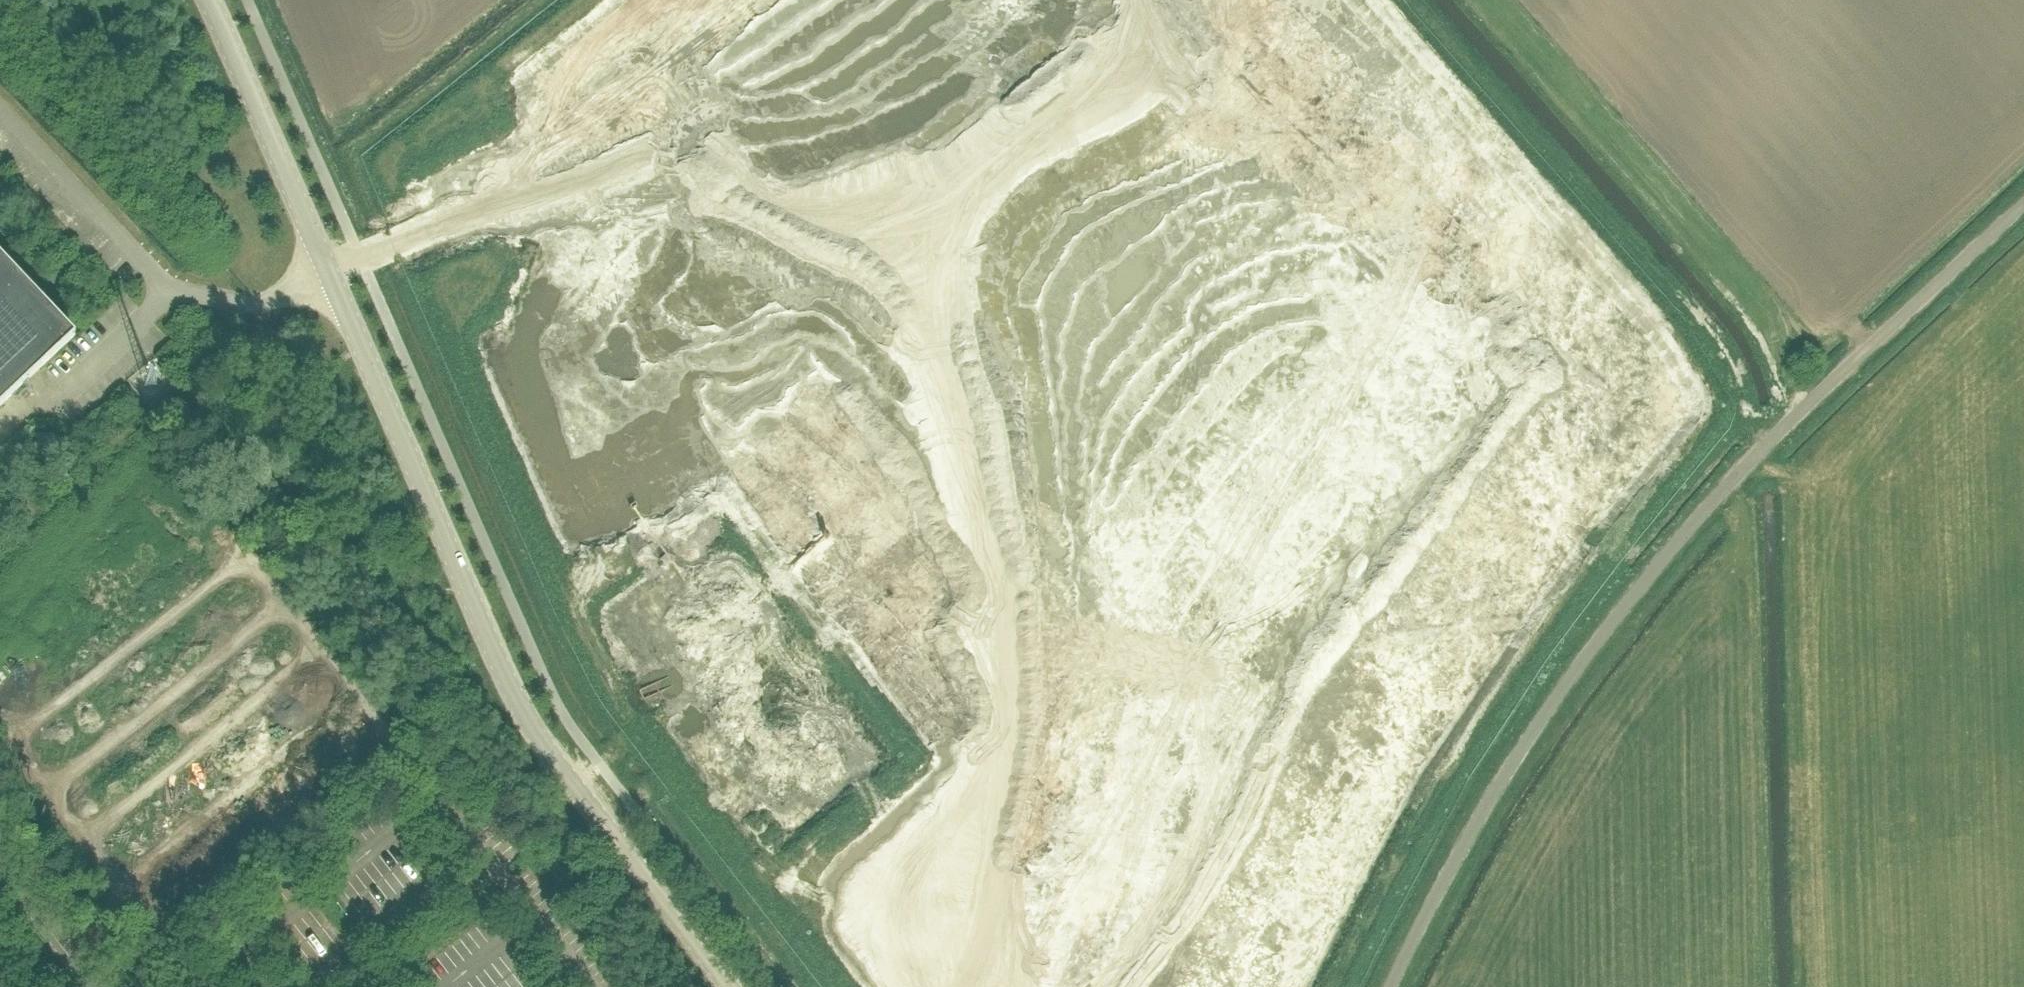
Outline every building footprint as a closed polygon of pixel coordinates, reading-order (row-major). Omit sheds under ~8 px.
[(38,370),(75,336),(40,299),(35,294),(0,257),(0,406),(38,370)] [(157,352),(171,343),(163,331),(149,340),(157,352)]
